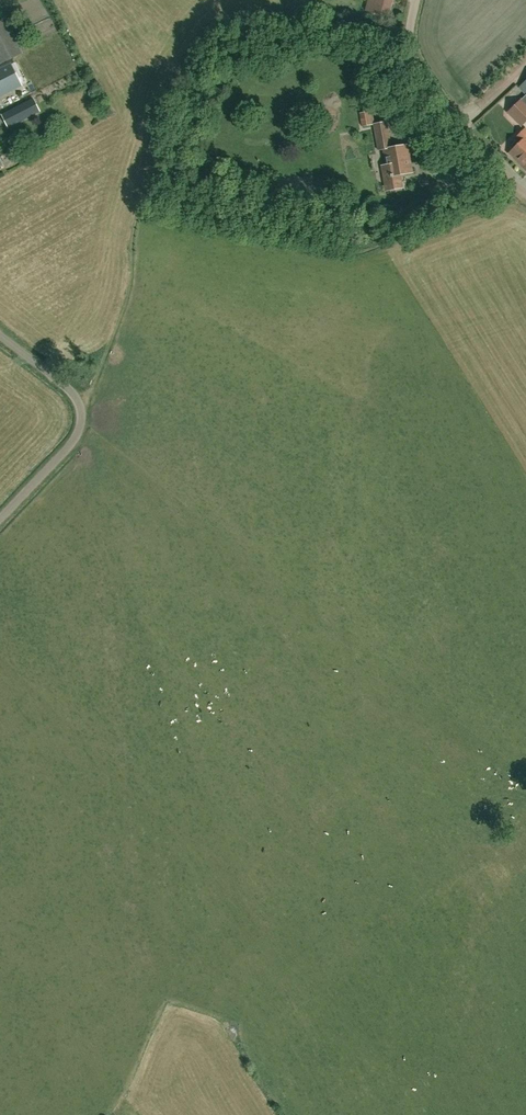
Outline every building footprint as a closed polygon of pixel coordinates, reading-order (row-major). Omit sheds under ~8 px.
[(366,10),(388,15),(392,0),(369,0),(366,10)] [(2,53),(8,50),(7,46),(13,43),(5,25),(0,28),(0,58),(3,56),(2,53)] [(0,69),(0,94),(19,84),(9,65),(0,69)] [(525,94),(521,99),(519,96),(505,110),(520,127),(525,120),(525,94)] [(2,115),(8,127),(39,111),(33,99),(2,115)] [(362,126),(371,124),(369,111),(360,113),(362,126)] [(391,147),(390,140),(386,121),(374,124),(378,149),(383,148),(391,147)] [(515,160),(525,149),(525,128),(517,136),(521,141),(509,153),(515,160)] [(391,147),(383,148),(387,175),(383,176),(385,189),(399,187),(397,174),(412,172),(408,144),(391,147)] [(515,160),(525,171),(525,149),(515,160)]
